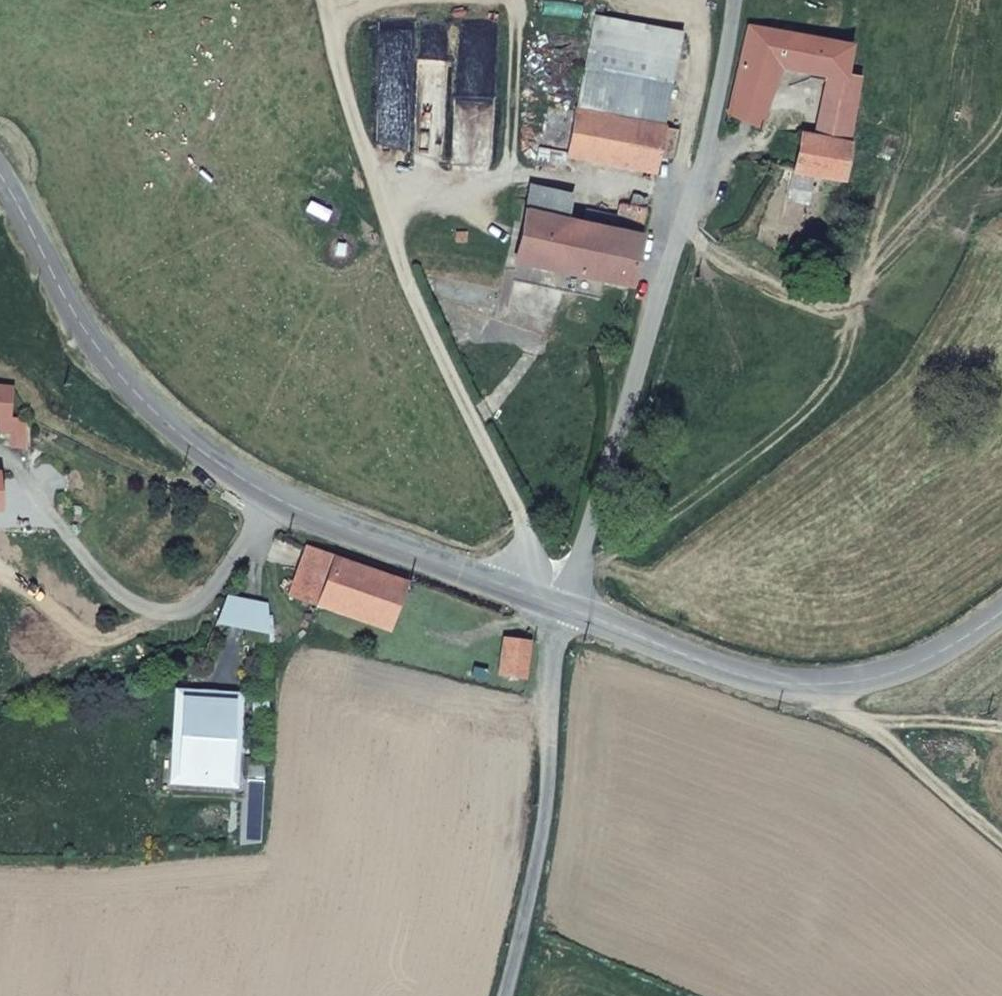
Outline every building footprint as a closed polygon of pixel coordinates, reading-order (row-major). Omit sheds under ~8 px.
[(571,75),(654,91),(666,38),(583,21),(571,75)] [(762,128),(780,70),(827,80),(848,83),(853,46),(746,26),(725,115),(762,128)] [(562,120),(644,137),(654,91),(571,75),(562,120)] [(848,83),(827,80),(814,133),(850,141),(860,85),(848,83)] [(637,181),(638,169),(644,137),(562,120),(553,163),(637,181)] [(794,176),(845,184),(850,141),(814,133),(803,132),(794,176)] [(656,170),(663,140),(644,137),(638,169),(656,170)] [(539,179),(543,161),(528,159),(524,175),(539,179)] [(515,221),(555,227),(561,194),(521,189),(515,221)] [(515,221),(504,274),(583,291),(610,297),(629,215),(593,209),(588,232),(555,227),(515,221)] [(583,291),(504,274),(500,293),(579,310),(583,291)] [(10,379),(0,378),(0,415),(9,415),(10,379)] [(27,415),(9,415),(0,415),(0,434),(8,434),(8,452),(27,452),(27,415)] [(317,605),(330,567),(302,557),(288,595),(317,605)] [(390,632),(406,581),(333,557),(330,567),(317,605),(390,632)] [(263,632),(264,600),(217,593),(212,624),(263,632)] [(523,673),(528,638),(501,634),(497,669),(523,673)] [(241,794),(243,687),(170,683),(163,787),(241,794)]
